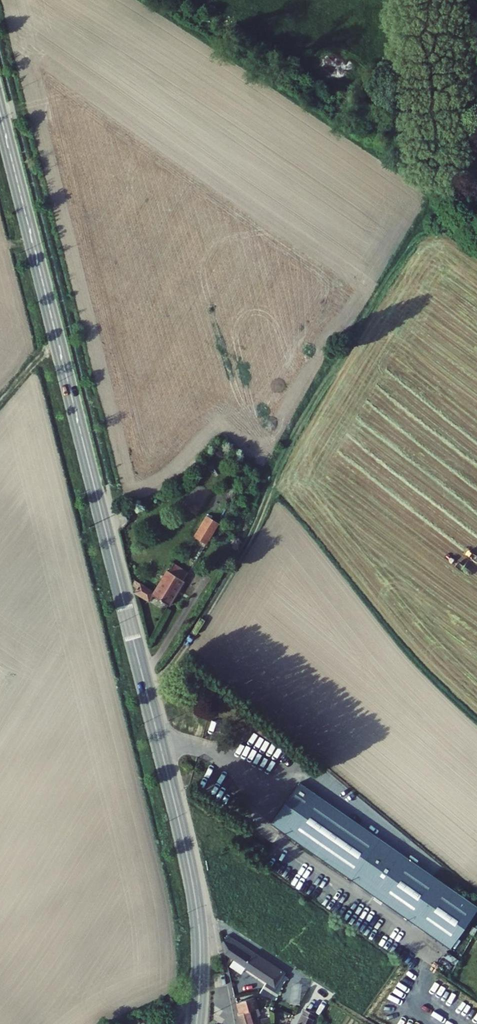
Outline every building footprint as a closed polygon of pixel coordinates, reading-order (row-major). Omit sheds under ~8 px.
[(216,513),(207,527),(209,529),(206,533),(214,538),(226,519),(216,513)] [(160,588),(141,577),(138,581),(143,584),(140,589),(155,598),(158,594),(173,603),(193,571),(180,563),(176,569),(173,567),(160,588)] [(299,779),(272,819),(453,943),(476,908),(476,901),(299,779)] [(225,937),(218,949),(265,979),(271,982),(275,985),(284,973),(225,937)] [(284,973),(275,985),(278,988),(282,991),(291,978),(284,973)] [(269,996),(272,998),(278,988),(275,985),(271,982),(265,979),(259,990),(269,996)] [(239,1013),(254,1009),(250,993),(234,997),(239,1013)] [(254,1009),(239,1013),(242,1023),(262,1023),(261,1022),(258,1023),(254,1009)] [(318,1017),(305,1009),(296,1023),(313,1023),(318,1017)]
